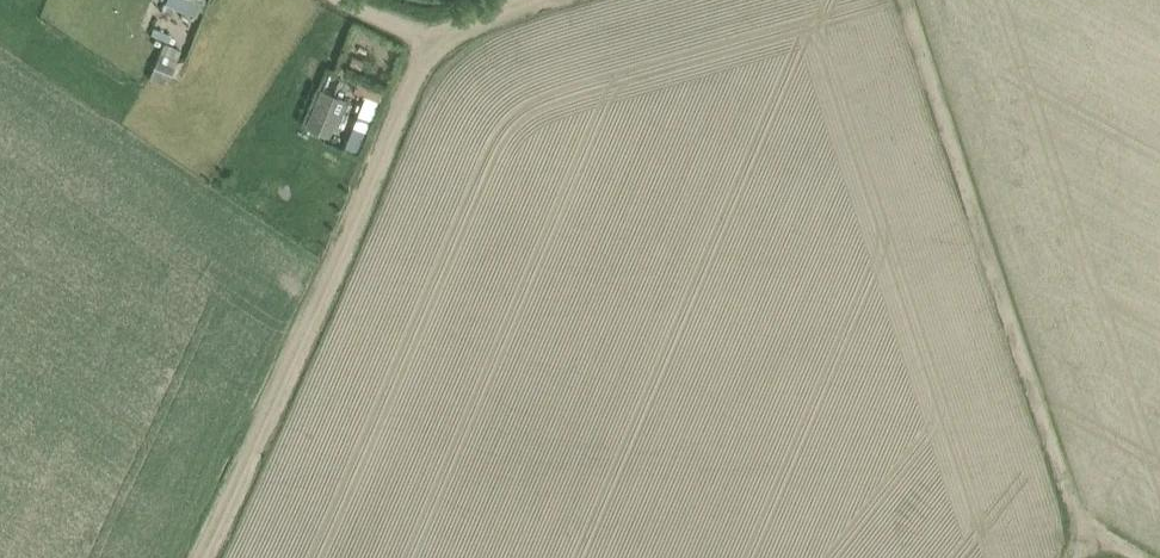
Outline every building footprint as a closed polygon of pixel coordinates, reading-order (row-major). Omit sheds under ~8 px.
[(165,3),(197,16),(204,0),(167,0),(165,3)] [(160,53),(151,72),(169,80),(178,61),(167,56),(160,53)] [(331,134),(339,113),(342,115),(347,101),(321,91),(309,126),(331,134)]
